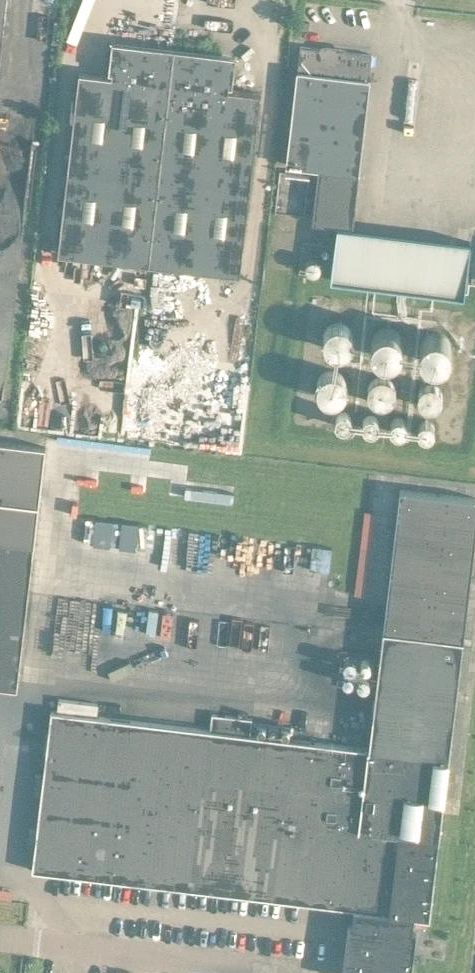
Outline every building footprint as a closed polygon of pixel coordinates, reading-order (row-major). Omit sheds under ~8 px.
[(58,261),(239,282),(260,102),(228,98),(231,75),(217,74),(218,65),(129,54),(128,63),(113,61),(111,84),(79,80),(58,261)] [(313,230),(352,235),(372,63),(301,54),(287,173),(319,176),(313,230)] [(284,192),(285,193),(286,194),(287,195),(288,195),(289,195),(291,195),(292,195),(293,194),(294,194),(295,193),(295,192),(296,191),(296,190),(296,189),(296,188),(296,187),(295,185),(294,184),(293,183),(292,183),(290,183),(288,183),(287,183),(286,184),(285,185),(284,186),(283,188),(283,189),(284,190),(284,192)] [(284,215),(285,216),(286,216),(287,217),(289,218),(290,218),(291,218),(292,218),(294,217),(296,217),(296,216),(297,215),(298,214),(298,213),(299,211),(299,210),(299,209),(298,207),(297,206),(296,204),(295,204),(293,203),(291,203),(289,203),(287,204),(286,205),(285,206),(284,207),(283,209),(283,211),(283,212),(284,213),(284,215)] [(312,248),(310,250),(310,251),(309,252),(309,253),(309,254),(309,255),(310,257),(310,258),(311,259),(313,260),(314,260),(316,260),(317,260),(319,259),(320,258),(321,257),(321,256),(322,255),(322,254),(322,253),(321,252),(321,251),(320,250),(320,249),(319,248),(318,248),(316,247),(315,247),(314,248),(312,248)] [(326,249),(324,250),(324,251),(323,252),(322,253),(322,254),(322,256),(323,257),(323,259),(324,260),(326,261),(328,261),(330,261),(331,261),(333,260),(334,259),(334,258),(335,257),(335,255),(335,254),(334,252),(334,251),(333,251),(332,250),(330,249),(329,249),(328,249),(327,249),(326,249)] [(308,271),(307,271),(307,272),(306,274),(305,275),(305,277),(306,278),(307,280),(307,281),(309,282),(311,282),(312,282),(314,282),(315,281),(316,281),(317,279),(318,278),(318,277),(318,275),(318,273),(317,272),(316,272),(315,270),(313,270),(311,270),(309,270),(308,271)] [(322,272),(320,273),(319,274),(319,275),(318,277),(318,278),(318,279),(319,281),(320,282),(321,283),(322,284),(324,284),(325,284),(327,283),(328,283),(329,282),(330,280),(330,279),(330,278),(330,277),(330,276),(330,275),(329,274),(328,273),(327,272),(326,272),(325,272),(324,272),(322,272)] [(335,359),(337,359),(340,359),(341,359),(343,358),(345,357),(346,357),(348,355),(349,354),(350,352),(352,349),(352,348),(352,347),(352,344),(352,342),(352,340),(351,338),(350,336),(349,335),(347,333),(345,331),(344,331),(341,330),(339,330),(336,330),(334,330),(333,331),(330,332),(329,332),(327,334),(326,335),(325,337),(324,340),(323,341),(323,342),(323,344),(323,345),(323,346),(324,349),(324,350),(325,352),(327,354),(329,356),(330,357),(331,357),(334,358),(335,359)] [(373,346),(372,349),(372,350),(372,352),(372,353),(372,354),(373,357),(373,358),(375,361),(376,363),(379,365),(380,365),(382,366),(385,367),(388,367),(389,367),(392,366),(393,366),(394,365),(397,364),(398,363),(400,361),(400,360),(402,357),(402,356),(402,355),(403,352),(403,350),(402,349),(402,347),(402,346),(401,345),(400,343),(400,342),(399,341),(397,339),(394,338),(392,337),(389,336),(386,336),(384,337),(381,337),(378,339),(376,341),(375,342),(374,344),(373,346)] [(449,361),(450,359),(451,356),(451,355),(451,352),(451,351),(450,350),(450,348),(449,346),(448,345),(447,344),(445,342),(444,341),(441,340),(439,339),(436,338),(433,339),(432,339),(429,340),(428,340),(427,341),(426,342),(424,344),(423,345),(421,347),(421,349),(420,351),(420,352),(420,354),(420,356),(420,358),(421,359),(421,360),(422,361),(423,364),(425,366),(428,367),(430,369),(431,369),(433,369),(436,370),(438,369),(441,368),(443,367),(446,366),(448,364),(449,361)] [(346,396),(346,395),(347,394),(347,391),(346,389),(346,386),(344,384),(343,382),(342,381),(340,379),(337,378),(335,378),(333,378),(331,378),(329,378),(327,378),(325,380),(323,381),(321,383),(320,384),(319,386),(318,388),(318,389),(318,390),(318,392),(318,395),(318,396),(319,398),(319,399),(320,400),(320,401),(321,402),(323,404),(325,405),(328,406),(329,407),(331,407),(334,407),(337,406),(339,405),(341,404),(343,402),(345,400),(346,398),(346,396)] [(377,411),(379,412),(381,413),(383,413),(386,412),(389,411),(391,410),(392,409),(394,408),(395,406),(396,404),(396,402),(397,401),(397,400),(397,398),(397,397),(397,396),(396,393),(395,392),(394,390),(392,388),(391,387),(390,386),(389,386),(387,385),(385,385),(384,385),(381,385),(380,385),(378,386),(376,386),(374,387),(373,389),(371,391),(370,392),(369,395),(369,396),(369,397),(369,400),(369,401),(369,402),(370,403),(371,406),(371,407),(373,409),(375,410),(376,411),(377,411)] [(444,408),(445,406),(445,404),(445,403),(444,401),(443,398),(442,396),(441,395),(439,393),(437,392),(436,391),(434,391),(431,390),(429,390),(426,391),(424,392),(423,392),(421,394),(419,396),(419,397),(417,399),(417,402),(417,403),(417,404),(417,405),(417,407),(417,409),(418,411),(420,413),(422,415),(423,416),(425,417),(427,418),(430,418),(432,418),(435,418),(437,417),(439,416),(441,414),(442,413),(443,412),(444,410),(444,408)] [(342,419),(341,419),(339,420),(338,421),(337,422),(336,424),(336,425),(336,426),(336,428),(336,429),(336,430),(337,431),(338,432),(339,433),(341,434),(343,434),(345,434),(346,434),(347,434),(349,433),(350,431),(351,430),(351,429),(352,427),(352,426),(352,425),(351,424),(351,423),(350,422),(350,421),(348,420),(347,419),(346,419),(345,418),(343,418),(342,419)] [(369,438),(372,438),(374,438),(376,436),(378,434),(379,432),(379,430),(379,427),(377,425),(375,423),(373,422),(371,422),(368,423),(366,424),(364,426),(363,428),(363,431),(364,433),(365,435),(367,437),(369,438)] [(395,441),(397,441),(398,441),(400,441),(402,441),(404,440),(405,439),(405,438),(406,437),(406,436),(407,436),(407,434),(407,433),(407,432),(407,431),(406,430),(405,428),(404,427),(403,426),(401,425),(400,425),(398,425),(396,426),(394,426),(393,427),(393,428),(392,430),(391,431),(391,432),(391,433),(391,434),(391,436),(392,437),(392,438),(393,439),(395,441)] [(424,444),(425,444),(427,444),(429,444),(432,443),(433,441),(434,440),(435,439),(435,437),(435,436),(435,435),(435,434),(434,433),(433,431),(432,430),(431,429),(430,428),(428,428),(425,428),(424,428),(423,429),(422,430),(420,431),(419,432),(419,433),(419,434),(418,435),(418,437),(418,438),(419,439),(419,440),(420,441),(421,442),(422,443),(423,444),(424,444)] [(17,696),(45,455),(0,450),(0,694),(17,696)] [(33,878),(354,916),(348,972),(409,972),(415,923),(430,925),(474,551),(474,507),(400,498),(369,757),(251,743),(253,726),(213,722),(211,738),(52,719),(33,878)] [(360,676),(360,675),(360,674),(359,673),(359,672),(358,671),(357,670),(356,670),(355,669),(354,669),(353,669),(352,669),(350,670),(349,671),(349,672),(348,673),(348,674),(348,675),(348,676),(348,677),(349,679),(350,680),(351,681),(352,681),(353,681),(355,681),(356,681),(358,680),(359,679),(359,678),(360,677),(360,676)] [(373,678),(374,677),(373,676),(373,675),(373,674),(372,673),(371,672),(370,672),(368,672),(366,672),(365,673),(365,674),(364,675),(364,676),(364,677),(364,678),(364,679),(365,681),(367,681),(367,682),(369,682),(371,681),(372,680),(373,680),(373,679),(373,678)] [(357,691),(357,690),(357,689),(356,688),(356,687),(355,686),(354,685),(353,685),(352,685),(351,685),(350,685),(348,686),(348,687),(347,688),(347,689),(347,690),(347,691),(348,693),(349,694),(350,695),(351,695),(352,695),(353,695),(354,695),(355,694),(356,693),(356,692),(357,691)] [(373,693),(373,692),(373,691),(373,690),(372,689),(372,688),(371,688),(370,687),(369,686),(368,686),(367,686),(366,686),(365,686),(363,687),(363,688),(362,688),(361,689),(361,690),(361,692),(361,693),(361,694),(362,695),(363,696),(363,697),(364,697),(365,698),(366,698),(368,698),(370,697),(371,696),(372,695),(372,694),(373,693)]
